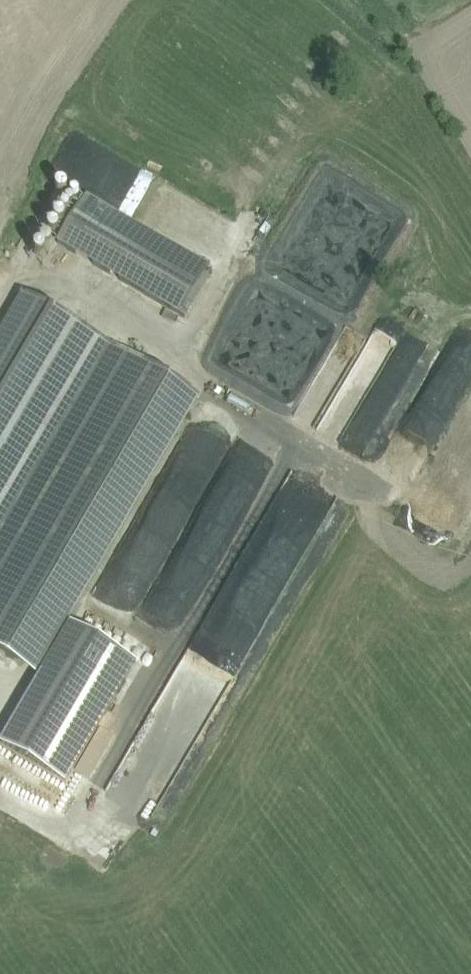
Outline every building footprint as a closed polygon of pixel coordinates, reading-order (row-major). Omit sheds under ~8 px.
[(180,316),(210,265),(86,193),(57,243),(180,316)] [(6,654),(13,641),(36,603),(48,582),(81,601),(81,600),(200,397),(161,375),(141,363),(133,358),(43,305),(22,293),(7,319),(0,331),(0,650),(6,654)] [(378,433),(426,340),(401,328),(390,350),(363,337),(316,427),(345,442),(355,422),(378,433)] [(417,411),(447,426),(470,378),(470,335),(458,328),(417,411)] [(227,464),(140,614),(164,628),(180,601),(187,605),(259,482),(227,464)] [(334,540),(349,508),(309,489),(296,516),(304,520),(299,531),(298,530),(291,545),(304,551),(313,531),(334,540)] [(0,742),(0,744),(66,783),(137,662),(70,623),(0,742)]
